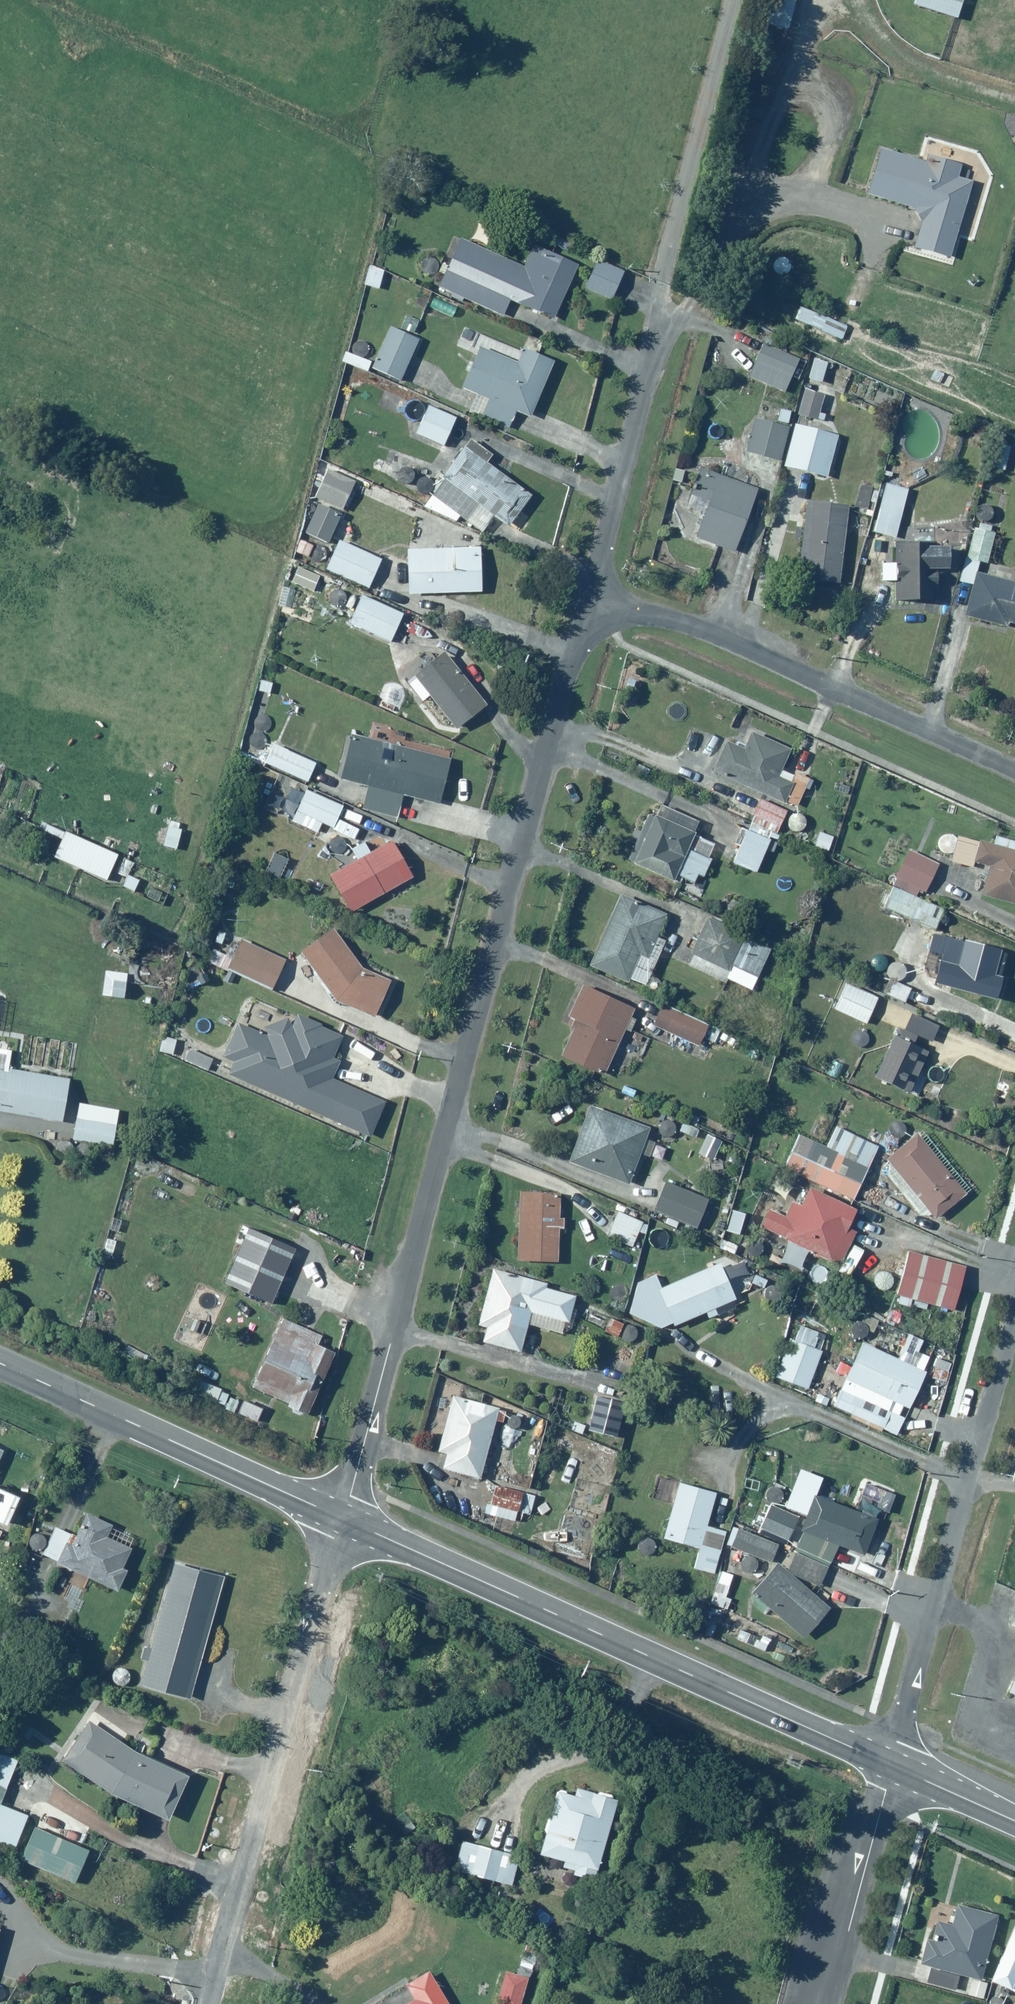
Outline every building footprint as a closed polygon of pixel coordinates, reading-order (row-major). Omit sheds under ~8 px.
[(878,146),(864,191),(914,207),(912,213),(923,217),(914,245),(949,256),(973,183),(957,178),(961,164),(935,155),(932,163),(878,146)] [(524,266),(455,241),(448,259),(435,292),(461,303),(462,299),(504,316),(509,301),(555,319),(578,260),(533,243),(524,266)] [(623,268),(597,258),(586,290),(611,299),(623,268)] [(383,266),(367,264),(364,286),(380,288),(383,266)] [(800,303),(794,318),(840,338),(846,324),(800,303)] [(418,339),(390,327),(372,368),(399,380),(418,339)] [(530,416),(553,358),(556,350),(530,339),(520,362),(480,345),(463,387),(479,393),(470,416),(507,430),(515,410),(530,416)] [(799,357),(762,341),(747,377),(784,393),(799,357)] [(833,360),(812,356),(808,379),(822,382),(825,369),(831,370),(833,360)] [(820,394),(804,389),(798,414),(814,419),(820,394)] [(460,413),(432,399),(415,432),(443,446),(460,413)] [(789,427),(752,417),(743,451),(780,461),(789,427)] [(837,433),(794,422),(784,464),(828,475),(837,433)] [(1011,445),(996,441),(991,468),(1005,471),(1011,445)] [(530,497),(463,446),(428,490),(432,493),(421,506),(457,522),(461,517),(482,533),(497,515),(509,524),(530,497)] [(756,490),(697,467),(696,471),(681,466),(675,482),(692,488),(694,482),(698,484),(694,496),(709,502),(695,537),(732,552),(756,490)] [(353,479),(324,469),(314,498),(343,508),(353,479)] [(908,488),(886,483),(874,531),(896,537),(908,488)] [(845,502),(807,500),(802,577),(840,580),(845,502)] [(342,515),(316,504),(304,531),(329,542),(342,515)] [(977,521),(959,582),(971,585),(964,611),(972,613),(971,616),(1006,626),(1007,622),(1014,625),(1014,583),(978,572),(981,562),(986,563),(997,527),(977,521)] [(383,558),(338,539),(325,568),(370,589),(383,558)] [(480,548),(406,549),(406,592),(481,590),(480,548)] [(948,552),(896,550),(896,566),(884,566),(884,581),(898,581),(897,602),(933,603),(934,585),(935,585),(935,569),(947,570),(948,552)] [(404,612),(360,593),(352,609),(341,604),(335,617),(391,642),(404,612)] [(486,705),(439,645),(410,668),(413,673),(406,678),(423,700),(431,693),(458,727),(486,705)] [(721,738),(709,768),(795,805),(807,776),(781,765),(790,744),(744,724),(736,744),(721,738)] [(451,759),(350,734),(339,778),(369,785),(363,807),(398,815),(402,795),(440,804),(451,759)] [(316,764),(275,742),(267,754),(258,749),(252,761),(263,767),(267,760),(307,782),(316,764)] [(343,804),(303,788),(290,819),(319,831),(322,823),(333,827),(343,804)] [(746,822),(730,861),(757,872),(765,850),(774,854),(781,837),(774,834),(784,810),(737,791),(727,815),(746,822)] [(656,811),(631,859),(680,883),(682,879),(691,884),(695,876),(701,879),(713,857),(695,848),(702,835),(656,811)] [(180,826),(166,824),(163,846),(177,848),(180,826)] [(118,852),(64,828),(51,858),(105,882),(118,852)] [(956,835),(951,852),(949,861),(972,867),(973,863),(988,866),(981,897),(1014,905),(1014,837),(993,832),(990,844),(956,835)] [(330,873),(350,910),(412,875),(391,840),(370,852),(363,841),(349,849),(354,858),(330,873)] [(938,863),(907,850),(882,907),(935,931),(945,910),(910,894),(912,888),(924,894),(938,863)] [(133,863),(121,857),(113,870),(125,877),(120,885),(133,892),(141,879),(128,872),(133,863)] [(667,912),(618,893),(590,966),(643,987),(663,936),(659,934),(667,912)] [(769,944),(707,916),(685,964),(726,982),(727,979),(749,989),(769,944)] [(362,968),(332,926),(331,926),(303,948),(340,1002),(372,1017),(389,981),(362,968)] [(1007,952),(935,934),(927,965),(936,967),(932,983),(995,999),(1007,952)] [(285,960),(237,939),(224,968),(272,989),(285,960)] [(127,971),(103,968),(100,996),(124,999),(127,971)] [(884,974),(877,989),(902,1002),(910,986),(884,974)] [(635,1005),(583,979),(567,1012),(580,1019),(563,1052),(604,1072),(625,1029),(631,1032),(638,1018),(630,1014),(635,1005)] [(879,996),(846,981),(833,1010),(866,1024),(879,996)] [(720,1029),(660,1003),(650,1026),(698,1048),(702,1039),(713,1044),(720,1029)] [(231,1075),(235,1077),(369,1136),(385,1102),(331,1078),(337,1065),(331,1062),(342,1038),(294,1017),(291,1023),(288,1022),(289,1019),(276,1013),(266,1034),(237,1021),(223,1052),(231,1056),(229,1062),(235,1065),(231,1075)] [(928,1044),(898,1028),(874,1074),(916,1097),(937,1058),(924,1051),(928,1044)] [(177,1037),(162,1033),(157,1052),(172,1055),(177,1037)] [(212,1059),(188,1047),(182,1060),(206,1072),(212,1059)] [(61,1122),(68,1077),(8,1069),(10,1049),(0,1048),(0,1113),(61,1122)] [(117,1108),(77,1103),(72,1139),(112,1145),(117,1108)] [(647,1129),(589,1106),(569,1159),(626,1181),(637,1153),(653,1159),(659,1142),(644,1136),(647,1129)] [(797,1132),(781,1167),(851,1201),(878,1145),(836,1126),(826,1146),(797,1132)] [(971,1188),(921,1128),(886,1157),(908,1183),(899,1191),(923,1220),(930,1215),(933,1219),(971,1188)] [(707,1198),(665,1180),(652,1210),(664,1215),(662,1222),(692,1235),(707,1198)] [(854,1207),(808,1185),(799,1205),(789,1200),(782,1215),(768,1209),(759,1229),(839,1266),(856,1231),(845,1226),(854,1207)] [(561,1193),(519,1191),(517,1259),(557,1260),(558,1227),(564,1227),(564,1218),(560,1218),(561,1193)] [(745,1208),(730,1205),(723,1232),(739,1236),(745,1208)] [(648,1222),(617,1210),(606,1237),(632,1248),(638,1233),(643,1235),(648,1222)] [(909,1250),(896,1293),(952,1310),(965,1268),(909,1250)] [(720,1261),(660,1286),(655,1273),(635,1282),(628,1313),(660,1327),(660,1328),(703,1310),(707,1318),(718,1313),(715,1305),(735,1297),(720,1261)] [(545,1278),(491,1265),(478,1323),(484,1324),(480,1343),(520,1352),(526,1327),(561,1335),(564,1321),(569,1322),(575,1293),(543,1286),(545,1278)] [(321,1334),(283,1317),(251,1387),(308,1412),(335,1351),(317,1343),(321,1334)] [(820,1332),(795,1324),(776,1377),(809,1389),(822,1352),(814,1349),(820,1332)] [(900,1361),(862,1340),(829,1403),(849,1414),(848,1416),(878,1432),(889,1412),(896,1416),(902,1405),(908,1408),(927,1373),(923,1371),(935,1348),(920,1340),(914,1352),(907,1348),(900,1361)] [(220,1388),(194,1376),(188,1389),(214,1401),(220,1388)] [(507,1406),(450,1392),(436,1448),(446,1451),(442,1467),(480,1476),(494,1420),(503,1422),(507,1406)] [(626,1399),(594,1392),(587,1430),(619,1436),(626,1399)] [(716,1491),(661,1475),(653,1498),(672,1504),(662,1535),(701,1547),(694,1569),(713,1574),(726,1531),(706,1525),(716,1491)] [(3,1523),(17,1493),(0,1485),(0,1521),(3,1523)] [(841,1505),(816,1494),(814,1498),(808,1495),(797,1519),(804,1522),(801,1528),(802,1528),(794,1547),(830,1562),(838,1545),(863,1555),(877,1520),(853,1510),(859,1497),(846,1492),(841,1505)] [(797,1516),(769,1502),(758,1526),(787,1539),(797,1516)] [(516,1508),(484,1503),(482,1515),(514,1520),(516,1508)] [(52,1524),(39,1553),(59,1562),(54,1571),(68,1578),(71,1570),(116,1591),(126,1569),(123,1567),(136,1541),(110,1528),(113,1523),(86,1511),(75,1534),(52,1524)] [(778,1543),(733,1526),(733,1527),(726,1545),(747,1555),(747,1556),(746,1556),(745,1557),(744,1557),(744,1558),(743,1559),(743,1560),(742,1561),(742,1562),(742,1563),(742,1564),(742,1565),(743,1565),(743,1566),(743,1567),(744,1567),(744,1568),(744,1569),(745,1569),(746,1570),(747,1570),(747,1571),(748,1571),(749,1571),(750,1571),(751,1571),(752,1571),(753,1571),(754,1571),(754,1570),(755,1570),(756,1570),(756,1569),(757,1569),(757,1568),(757,1567),(758,1567),(758,1566),(759,1565),(759,1564),(759,1563),(759,1562),(759,1561),(758,1561),(758,1560),(758,1559),(757,1558),(757,1557),(770,1562),(778,1543)] [(776,1563),(751,1589),(803,1638),(829,1609),(794,1576),(796,1575),(819,1585),(828,1567),(795,1551),(786,1570),(776,1563)] [(192,1699),(224,1575),(173,1562),(151,1645),(142,1642),(137,1660),(147,1662),(141,1686),(192,1699)] [(732,1573),(719,1570),(711,1605),(728,1609),(731,1599),(724,1597),(727,1587),(729,1588),(732,1573)] [(155,1747),(95,1715),(91,1723),(84,1720),(61,1764),(168,1821),(191,1778),(150,1757),(155,1747)] [(18,1758),(0,1751),(0,1803),(18,1758)] [(553,1857),(551,1866),(595,1880),(619,1804),(620,1801),(577,1787),(574,1795),(559,1790),(539,1853),(553,1857)] [(13,1857),(30,1816),(0,1804),(0,1852),(13,1857)] [(33,1826),(18,1858),(75,1884),(90,1852),(82,1848),(92,1828),(40,1804),(30,1825),(33,1826)] [(518,1854),(460,1838),(451,1872),(458,1874),(455,1884),(467,1887),(470,1875),(509,1886),(518,1854)] [(979,1978),(996,1914),(953,1902),(948,1924),(940,1922),(935,1940),(925,1937),(918,1961),(979,1978)] [(988,1977),(1014,1989),(1014,1914),(988,1977)] [(399,2003),(449,2003),(427,1964),(399,1980),(410,1998),(399,2003)] [(504,1969),(493,2003),(521,2003),(529,1976),(504,1969)]
